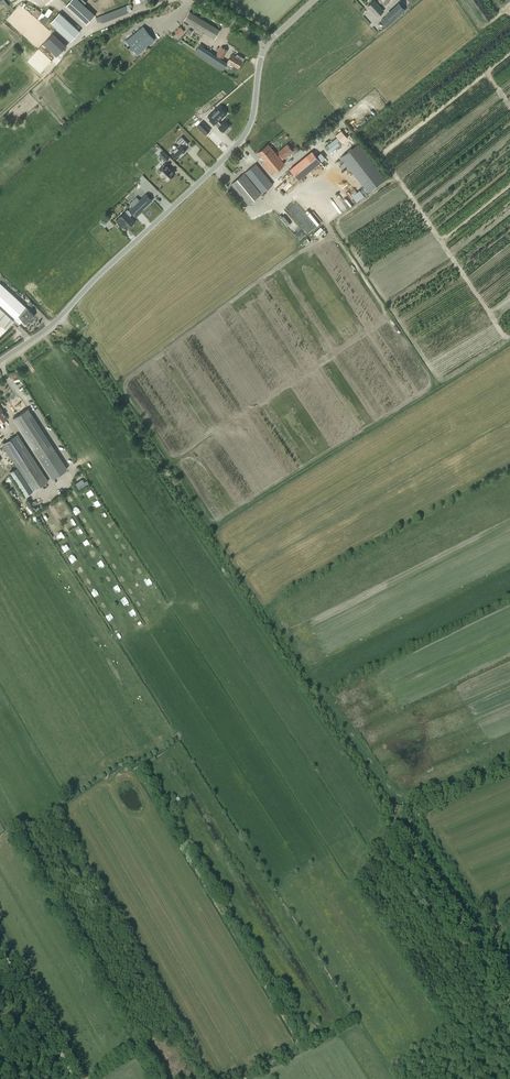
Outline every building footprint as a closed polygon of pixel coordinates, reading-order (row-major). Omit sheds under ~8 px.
[(66,6),(86,25),(95,15),(79,0),(71,0),(66,6)] [(374,0),(368,6),(378,17),(384,11),(374,0)] [(381,20),(387,27),(405,10),(399,3),(381,20)] [(102,22),(128,12),(132,10),(130,7),(132,6),(131,4),(126,6),(100,16),(102,22)] [(45,14),(50,17),(54,10),(49,7),(45,14)] [(215,39),(220,30),(190,11),(184,20),(215,39)] [(50,22),(71,41),(80,31),(59,12),(50,22)] [(44,25),(49,17),(45,15),(40,22),(44,25)] [(170,15),(156,21),(157,23),(171,18),(170,15)] [(137,54),(154,40),(143,26),(126,40),(137,54)] [(178,36),(185,31),(181,26),(175,31),(178,36)] [(56,57),(66,46),(53,33),(43,44),(56,57)] [(216,56),(199,45),(195,51),(222,69),(227,63),(221,59),(222,57),(223,58),(227,50),(221,47),(216,54),(217,54),(216,56)] [(236,56),(232,54),(227,62),(238,68),(244,58),(237,54),(236,56)] [(216,124),(227,113),(219,105),(208,116),(216,124)] [(223,132),(229,126),(223,120),(217,126),(223,132)] [(210,130),(202,122),(198,126),(206,134),(210,130)] [(342,142),(347,137),(341,130),(336,135),(342,142)] [(325,135),(323,132),(313,140),(316,143),(325,135)] [(186,150),(184,148),(189,143),(182,136),(177,141),(180,144),(171,153),(177,159),(177,158),(178,159),(181,156),(180,156),(186,150)] [(329,152),(341,143),(337,137),(325,147),(329,152)] [(341,157),(368,191),(385,178),(358,143),(341,157)] [(268,144),(258,152),(274,172),(284,163),(281,160),(293,151),(295,154),(300,150),(296,145),(292,149),(287,144),(278,151),(280,154),(278,156),(268,144)] [(159,154),(161,156),(166,161),(169,157),(165,153),(163,151),(159,154)] [(312,151),(290,169),(296,176),(299,180),(325,158),(321,152),(316,156),(312,151)] [(158,171),(168,180),(175,173),(166,163),(158,171)] [(262,192),(272,184),(256,163),(245,172),(231,183),(231,184),(248,204),(261,193),(252,183),(253,182),(262,192)] [(146,194),(140,200),(137,197),(130,203),(133,207),(129,210),(133,213),(139,207),(142,210),(152,200),(146,194)] [(305,202),(302,204),(308,212),(311,211),(305,202)] [(134,224),(134,223),(135,222),(129,216),(132,214),(128,209),(125,212),(119,217),(120,218),(117,221),(123,227),(126,224),(129,227),(129,226),(131,227),(132,226),(133,226),(133,225),(134,224)] [(9,324),(14,319),(19,324),(23,320),(26,324),(35,315),(27,308),(0,283),(0,334),(9,324)] [(28,408),(12,418),(52,479),(67,469),(28,408)] [(17,434),(2,444),(20,473),(13,478),(25,496),(48,481),(17,434)] [(45,521),(50,518),(45,509),(40,512),(45,521)] [(65,551),(70,548),(67,543),(62,546),(65,551)]
